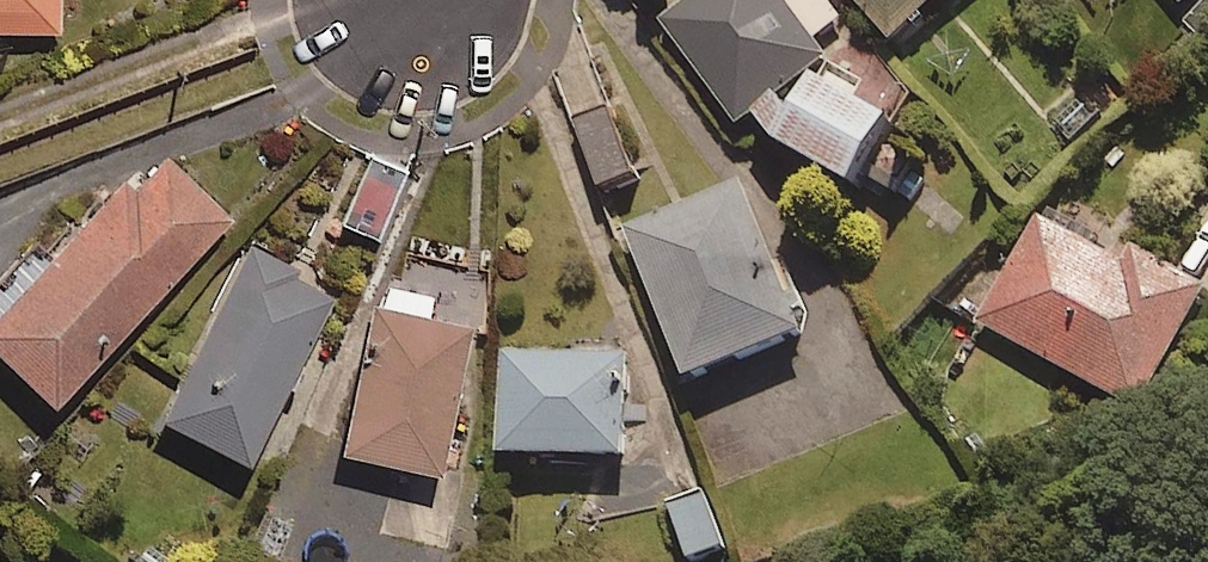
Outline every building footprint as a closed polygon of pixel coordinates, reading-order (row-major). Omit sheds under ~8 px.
[(59,23),(59,0),(0,0),(0,23),(59,23)] [(668,21),(746,123),(758,114),(862,180),(905,110),(823,33),(845,16),(833,0),(695,0),(668,21)] [(898,38),(940,0),(864,0),(898,38)] [(639,173),(613,106),(575,121),(600,187),(639,173)] [(156,139),(0,297),(0,342),(52,393),(230,212),(156,139)] [(366,145),(331,216),(376,239),(412,167),(366,145)] [(810,325),(746,179),(632,229),(696,375),(810,325)] [(1040,211),(982,319),(1148,409),(1207,298),(1207,281),(1134,241),(1126,258),(1040,211)] [(334,291),(248,246),(163,411),(249,455),(334,291)] [(431,289),(385,278),(347,444),(440,465),(473,323),(426,312),(431,289)] [(633,352),(507,351),(506,452),(632,453),(633,352)] [(728,545),(707,491),(672,505),(693,558),(728,545)]
